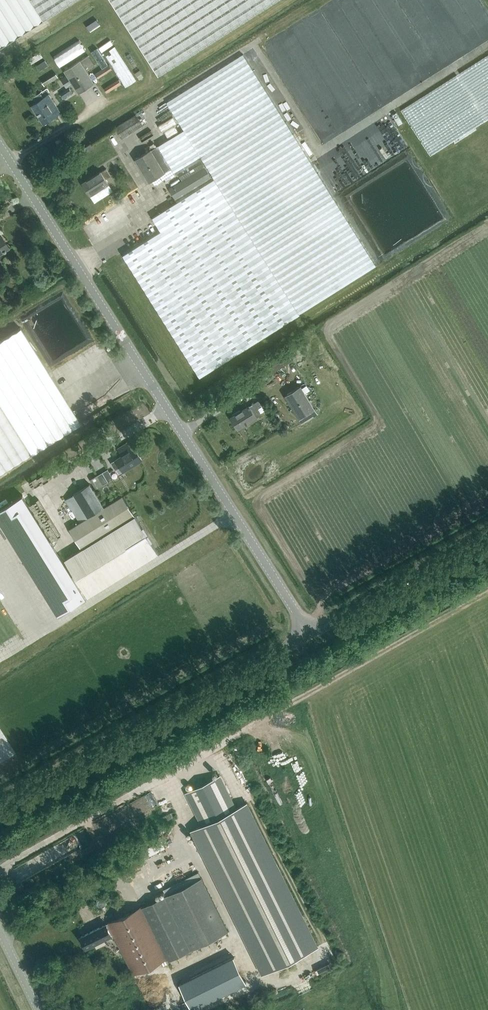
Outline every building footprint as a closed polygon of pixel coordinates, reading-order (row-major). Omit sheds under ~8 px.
[(44,20),(75,0),(0,0),(0,48),(44,20)] [(158,75),(276,0),(111,0),(158,75)] [(136,81),(128,67),(115,46),(104,53),(113,67),(125,87),(136,81)] [(81,56),(87,68),(94,64),(88,53),(81,56)] [(176,199),(175,199),(150,214),(161,231),(123,255),(201,378),(288,323),(301,315),(301,314),(376,266),(288,126),(243,55),(167,102),(184,129),(181,131),(176,124),(167,129),(172,137),(158,145),(174,172),(201,156),(213,176),(212,177),(176,199)] [(95,82),(80,60),(80,59),(64,70),(79,93),(95,82)] [(109,64),(95,73),(98,78),(112,69),(109,64)] [(144,76),(142,73),(140,70),(135,73),(139,79),(144,76)] [(46,83),(58,77),(55,71),(43,77),(46,83)] [(107,93),(121,84),(119,80),(104,89),(107,93)] [(65,98),(72,93),(69,89),(62,93),(65,98)] [(44,123),(56,116),(44,97),(43,97),(40,92),(33,97),(36,102),(32,105),(44,123)] [(122,139),(144,125),(137,114),(115,128),(122,139)] [(87,151),(93,147),(91,143),(85,147),(87,151)] [(165,172),(165,171),(171,167),(158,145),(151,149),(135,159),(149,182),(165,172)] [(212,177),(205,166),(169,189),(175,199),(176,199),(212,177)] [(106,178),(111,175),(106,168),(101,171),(82,183),(90,195),(108,183),(106,178)] [(125,178),(132,190),(137,187),(130,175),(125,178)] [(31,454),(80,423),(20,328),(0,341),(0,473),(31,454)] [(301,385),(285,395),(303,424),(319,414),(315,408),(301,385)] [(262,414),(258,408),(262,406),(258,400),(250,405),(249,405),(230,417),(238,429),(262,414)] [(142,459),(135,447),(130,440),(118,448),(122,455),(116,459),(111,462),(115,469),(120,466),(123,471),(142,459)] [(261,454),(254,458),(257,463),(264,459),(261,454)] [(107,469),(97,475),(103,485),(113,479),(107,469)] [(82,549),(65,560),(74,574),(88,597),(158,552),(134,515),(122,496),(104,507),(89,483),(73,494),(74,495),(66,500),(79,522),(69,528),(82,549)] [(88,597),(74,574),(73,575),(22,495),(0,509),(0,521),(59,615),(88,597)] [(203,824),(192,830),(263,973),(317,947),(246,803),(235,808),(219,776),(187,792),(203,824)] [(0,862),(0,865),(4,872),(8,870),(12,878),(59,851),(49,834),(0,862)] [(142,907),(169,960),(228,931),(199,871),(154,893),(157,899),(142,907)] [(105,938),(114,933),(134,974),(167,958),(141,906),(107,922),(108,923),(81,937),(86,947),(105,938)] [(234,956),(178,984),(190,1009),(246,981),(234,956)]
